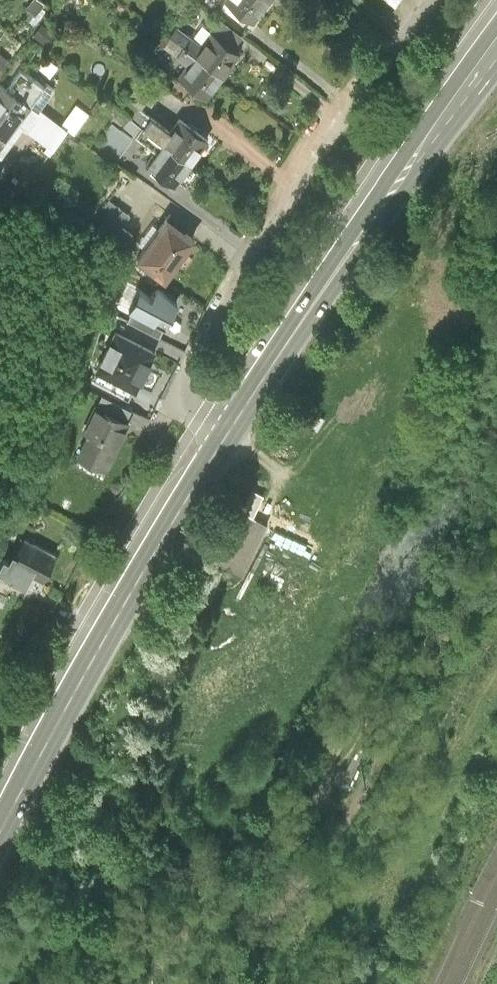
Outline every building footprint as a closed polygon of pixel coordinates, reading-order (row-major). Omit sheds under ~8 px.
[(275,0),(249,0),(266,12),(275,0)] [(221,21),(220,22),(245,40),(254,28),(229,10),(221,21)] [(68,27),(53,16),(45,28),(59,39),(68,27)] [(250,44),(245,40),(220,22),(221,21),(213,16),(203,29),(190,19),(182,30),(185,32),(207,48),(234,66),(250,44)] [(234,66),(207,48),(185,32),(177,43),(199,59),(191,71),(218,90),(234,66)] [(12,71),(0,88),(0,129),(10,137),(29,111),(67,138),(80,120),(12,71)] [(165,91),(158,102),(181,117),(188,106),(165,91)] [(136,122),(168,145),(174,137),(185,122),(166,107),(162,112),(153,105),(150,103),(136,122)] [(185,122),(174,137),(202,157),(218,135),(191,114),(185,122)] [(130,153),(145,133),(123,117),(109,137),(130,153)] [(185,179),(202,157),(174,137),(168,145),(158,159),(185,179)] [(108,201),(93,189),(82,204),(97,215),(108,201)] [(154,217),(120,193),(102,219),(136,242),(154,217)] [(206,227),(179,208),(151,245),(178,266),(206,227)] [(160,337),(178,302),(143,283),(124,319),(160,337)] [(160,337),(128,323),(109,363),(148,381),(167,341),(160,337)] [(140,414),(109,399),(96,426),(101,428),(92,448),(118,460),(140,414)] [(269,525),(242,511),(216,562),(243,576),(269,525)] [(21,554),(16,551),(10,565),(50,584),(62,558),(31,543),(29,547),(25,545),(21,554)] [(279,558),(262,586),(274,594),(291,565),(279,558)] [(0,579),(19,588),(24,579),(5,570),(0,579)]
